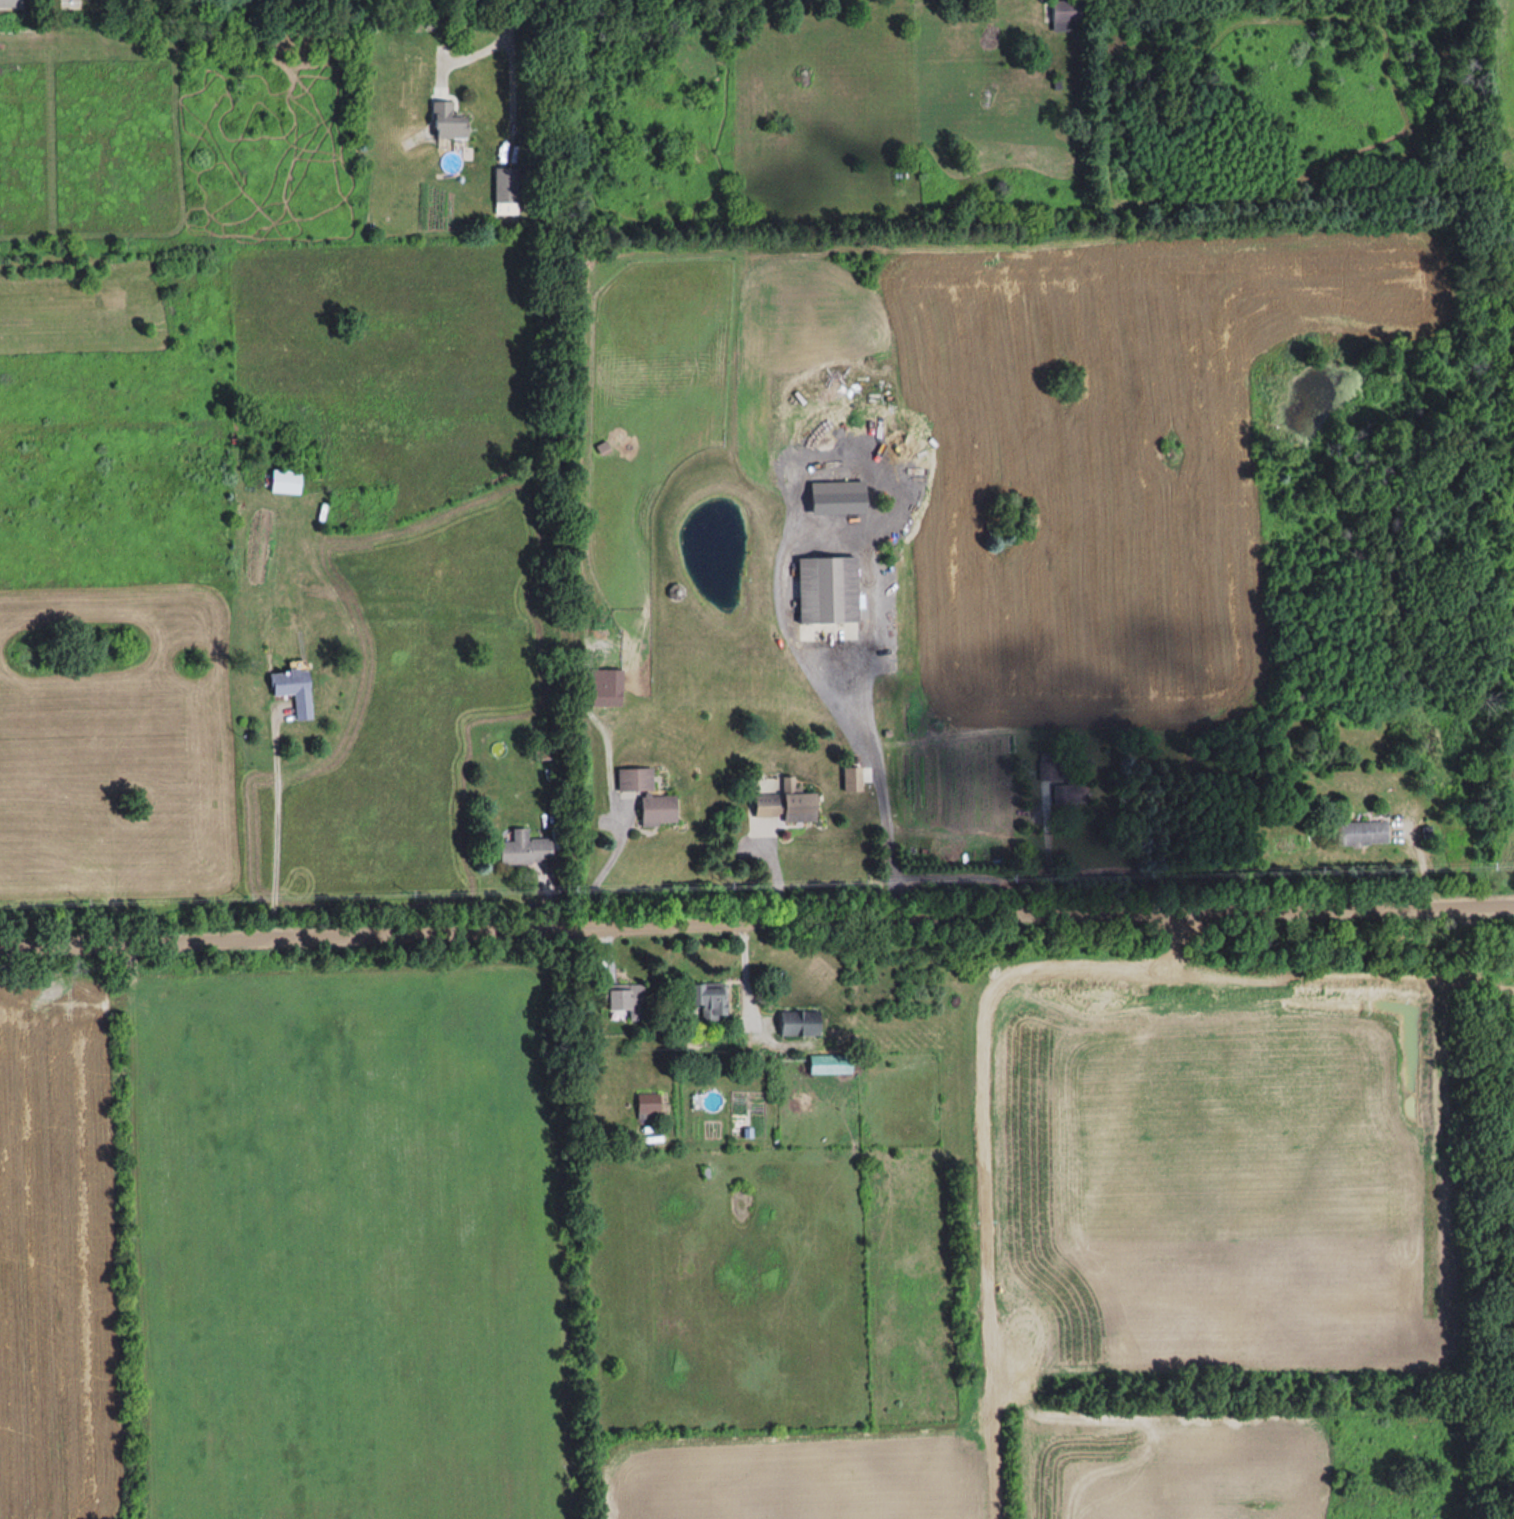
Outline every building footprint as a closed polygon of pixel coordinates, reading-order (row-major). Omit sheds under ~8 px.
[(1049,21),(1079,21),(1079,0),(1049,0),(1049,21)] [(454,117),(454,101),(435,101),(435,137),(470,137),(470,117),(454,117)] [(495,168),(495,202),(511,202),(511,213),(520,213),(520,168),(495,168)] [(303,471),(273,471),(273,494),(303,494),(303,471)] [(794,622),(853,621),(853,555),(794,556),(794,622)] [(298,719),(314,718),(311,668),(272,670),(274,694),(296,693),(298,719)] [(618,704),(618,668),(587,668),(587,704),(618,704)] [(1049,764),(1049,762),(1038,762),(1038,778),(1058,778),(1058,764),(1049,764)] [(858,766),(841,766),(841,790),(858,790),(858,766)] [(649,767),(615,767),(615,790),(649,790),(649,767)] [(811,791),(791,791),(790,775),(778,776),(778,792),(750,792),(750,815),(778,815),(778,821),(811,821),(811,791)] [(1052,783),(1052,804),(1083,804),(1083,783),(1052,783)] [(638,794),(638,824),(672,824),(672,794),(638,794)] [(1333,821),(1333,843),(1384,843),(1384,821),(1333,821)] [(550,862),(550,838),(525,838),(525,827),(511,827),(511,839),(497,839),(497,862),(550,862)] [(597,983),(597,1009),(627,1009),(627,1019),(641,1019),(641,983),(597,983)] [(723,1017),(723,984),(687,984),(687,1009),(698,1009),(698,1017),(723,1017)] [(816,1034),(816,1011),(775,1011),(775,1034),(816,1034)] [(847,1074),(847,1055),(805,1055),(805,1074),(847,1074)] [(657,1093),(634,1093),(634,1117),(657,1117),(657,1093)]
